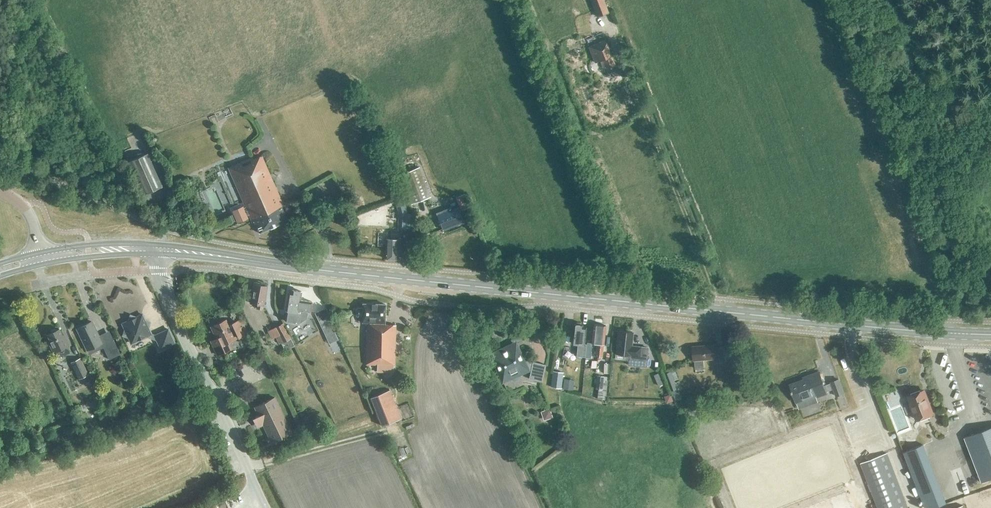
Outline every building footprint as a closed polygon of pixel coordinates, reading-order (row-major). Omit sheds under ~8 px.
[(597,16),(608,12),(604,0),(591,0),(597,16)] [(607,69),(615,66),(611,55),(605,40),(590,47),(595,62),(600,60),(603,67),(606,66),(607,69)] [(147,153),(129,161),(144,194),(162,186),(147,153)] [(252,157),(228,168),(245,207),(242,208),(242,206),(233,210),(235,214),(237,220),(238,222),(247,218),(246,215),(249,214),(252,222),(254,221),(259,233),(287,220),(281,206),(283,205),(262,156),(253,159),(252,157)] [(431,196),(420,166),(399,174),(411,204),(431,196)] [(399,213),(405,211),(402,199),(395,201),(399,213)] [(211,213),(209,207),(202,210),(205,215),(211,213)] [(443,229),(463,222),(458,207),(452,210),(451,207),(446,209),(447,211),(437,215),(443,229)] [(237,220),(235,214),(229,216),(232,223),(237,220)] [(390,233),(390,239),(386,239),(385,258),(397,259),(398,239),(398,233),(390,233)] [(256,308),(263,309),(267,286),(254,283),(250,302),(257,303),(256,308)] [(312,301),(300,299),(301,291),(292,289),(291,292),(288,291),(285,310),(286,310),(285,315),(290,316),(289,322),(298,323),(306,318),(307,311),(310,311),(312,301)] [(394,365),(396,324),(385,324),(385,304),(363,303),(363,308),(357,308),(355,310),(355,314),(357,316),(362,316),(362,322),(367,322),(366,364),(367,364),(367,366),(370,366),(370,364),(394,365)] [(131,314),(123,335),(129,337),(132,343),(152,334),(149,328),(151,322),(131,314)] [(328,316),(318,321),(325,334),(329,343),(338,339),(328,316)] [(213,343),(218,354),(231,348),(231,347),(230,348),(227,342),(248,332),(242,318),(228,324),(225,319),(211,326),(219,342),(214,344),(213,343)] [(103,342),(92,321),(78,328),(88,349),(103,342)] [(573,323),(571,343),(577,343),(576,357),(584,358),(586,344),(584,344),(586,327),(582,326),(582,324),(581,324),(580,322),(576,322),(574,323),(573,323)] [(295,346),(291,337),(283,323),(268,330),(272,339),(276,337),(279,344),(281,343),(285,350),(295,346)] [(605,325),(593,324),(591,343),(597,343),(595,356),(602,357),(603,344),(605,325)] [(68,345),(70,344),(65,334),(63,335),(60,328),(58,329),(56,329),(54,329),(52,331),(51,333),(48,334),(51,340),(50,341),(54,352),(56,351),(59,357),(71,352),(68,345)] [(175,342),(169,328),(155,335),(161,348),(175,342)] [(632,332),(618,330),(616,353),(629,355),(628,364),(645,366),(647,347),(631,346),(632,332)] [(103,344),(110,359),(121,353),(114,339),(103,344)] [(516,343),(490,355),(501,377),(506,374),(514,380),(520,378),(520,372),(527,369),(530,369),(529,378),(541,381),(545,364),(526,360),(524,361),(516,343)] [(717,362),(725,361),(724,346),(716,347),(716,344),(692,346),(693,360),(694,360),(695,368),(704,367),(703,359),(717,358),(717,362)] [(88,374),(80,357),(70,362),(78,379),(88,374)] [(562,389),(564,373),(554,371),(551,388),(562,389)] [(836,396),(844,393),(839,379),(831,382),(831,383),(824,385),(819,371),(809,375),(809,377),(790,384),(796,402),(816,394),(817,396),(827,393),(826,391),(833,388),(836,396)] [(598,389),(597,399),(605,400),(607,376),(603,376),(602,389),(598,389)] [(400,418),(389,390),(370,397),(381,425),(400,418)] [(916,419),(933,413),(924,390),(908,397),(916,419)] [(670,394),(664,396),(666,402),(672,400),(670,394)] [(259,415),(253,418),(257,427),(264,424),(272,441),(291,431),(274,396),(255,406),(259,415)] [(990,478),(990,427),(964,437),(982,482),(990,478)] [(926,507),(935,507),(946,503),(923,444),(904,452),(926,507)] [(887,453),(860,463),(878,507),(908,507),(887,453)]
